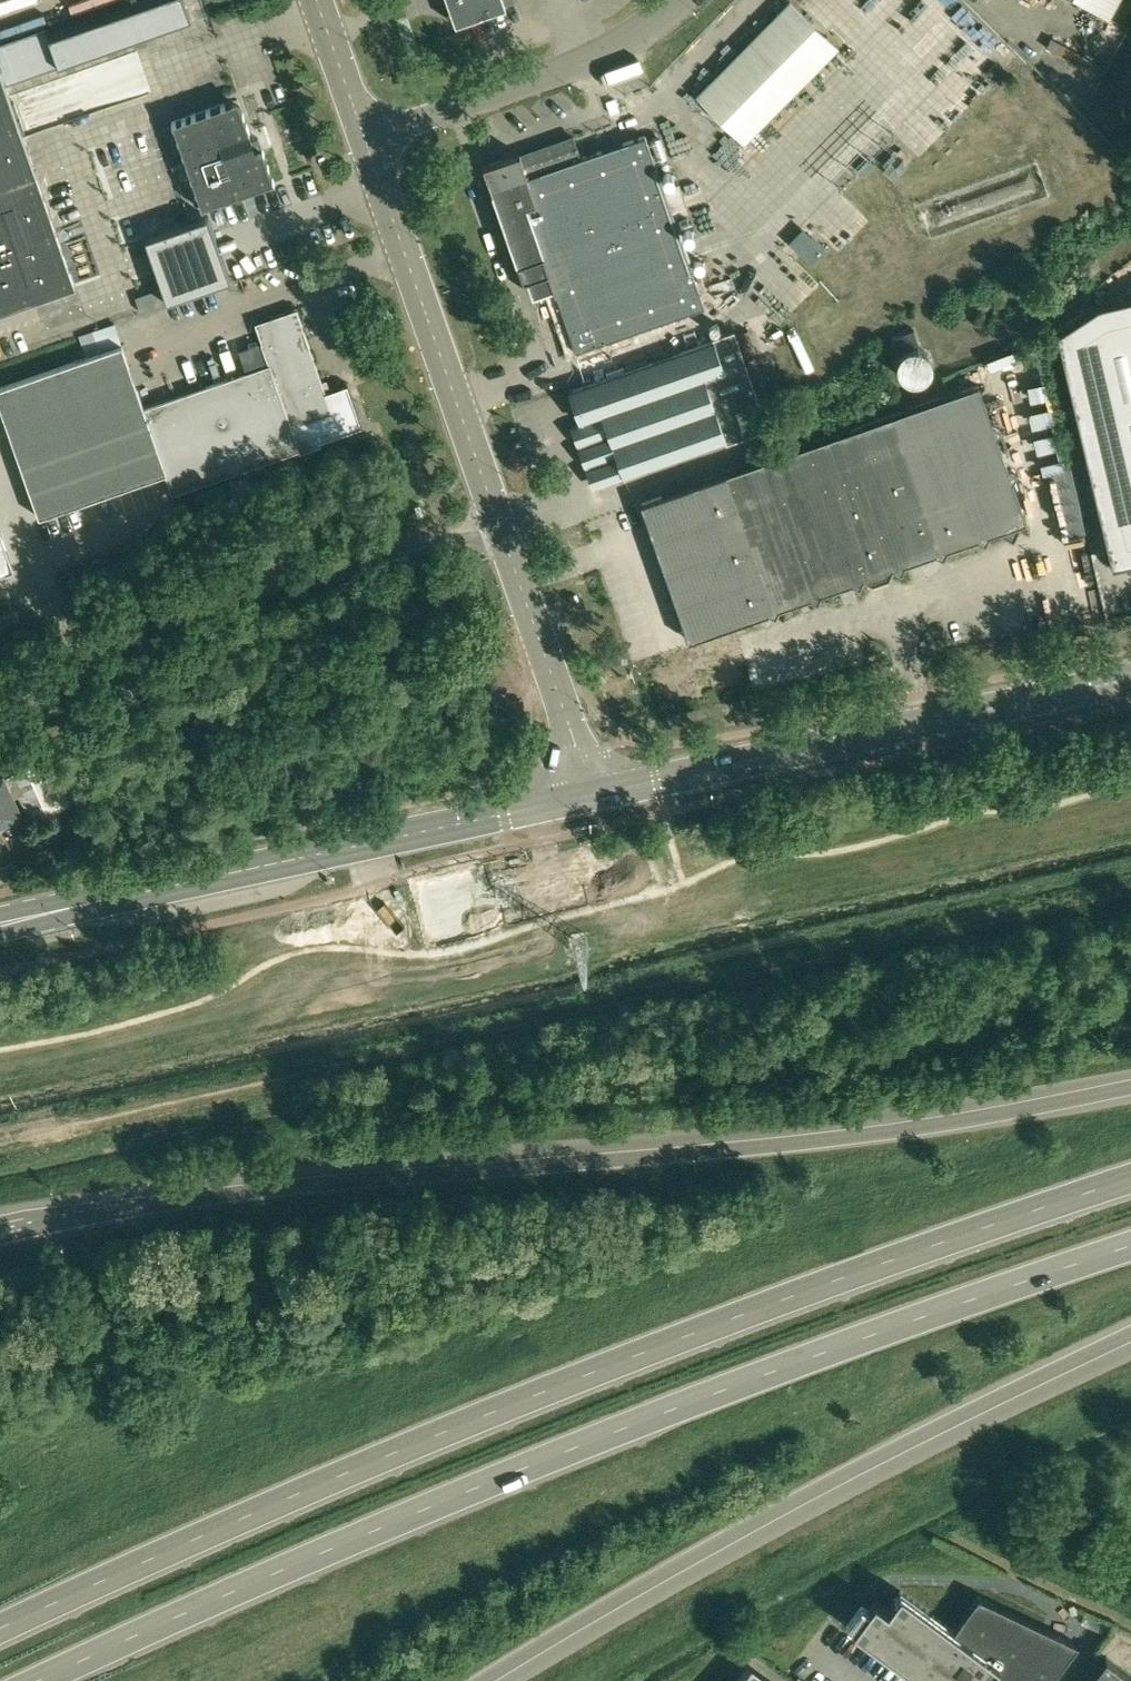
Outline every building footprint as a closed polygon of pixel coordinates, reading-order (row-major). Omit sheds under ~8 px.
[(514,0),(451,0),(458,20),(467,17),(514,0)] [(1110,18),(1120,0),(1076,0),(1110,18)] [(1051,37),(1046,46),(1093,72),(1098,63),(1051,37)] [(75,282),(0,69),(0,309),(75,282)] [(238,99),(234,100),(172,123),(201,207),(274,182),(263,149),(257,151),(238,99)] [(483,166),(498,210),(523,281),(527,279),(532,294),(554,287),(555,291),(555,290),(575,349),(704,305),(646,135),(581,157),(574,136),(521,154),(520,153),(483,166)] [(874,163),(869,158),(858,169),(863,174),(874,163)] [(231,281),(208,216),(144,238),(167,303),(231,281)] [(1130,562),(1130,296),(1098,304),(1056,332),(1101,521),(1099,521),(1110,567),(1130,562)] [(323,379),(298,308),(258,322),(264,340),(262,340),(270,362),(145,407),(168,472),(166,473),(173,495),(301,450),(301,452),(322,445),(321,441),(363,426),(348,385),(324,393),(319,381),(323,379)] [(588,384),(571,390),(582,422),(573,425),(589,472),(598,469),(603,482),(767,426),(757,396),(745,360),(744,357),(757,353),(749,329),(736,334),(734,330),(712,338),(713,341),(588,384)] [(914,347),(910,348),(910,345),(919,342),(914,329),(892,337),(896,350),(906,347),(906,349),(905,350),(903,352),(901,354),(899,356),(898,359),(897,362),(897,365),(898,368),(899,371),(900,374),(902,376),(904,378),(907,380),(910,381),(913,381),(916,381),(919,381),(922,380),(924,378),(927,376),(929,374),(930,371),(931,368),(932,365),(932,364),(931,361),(930,358),(929,356),(927,353),(925,351),(923,349),(920,348),(917,347),(914,347)] [(145,407),(123,344),(0,388),(0,403),(40,517),(166,473),(168,472),(145,407)] [(979,384),(893,414),(943,556),(946,549),(978,538),(985,541),(989,534),(1020,523),(1024,515),(1013,482),(1016,473),(1009,469),(997,437),(1001,428),(993,424),(979,384)] [(859,586),(863,578),(867,569),(884,563),(901,571),(902,570),(901,570),(905,563),(936,552),(943,556),(893,414),(809,444),(859,586)] [(858,585),(859,586),(809,444),(725,474),(770,604),(779,608),(810,596),(817,600),(820,593),(852,582),(858,585)] [(775,614),(779,608),(770,604),(725,474),(642,503),(656,542),(652,550),(660,554),(671,586),(666,595),(674,599),(686,633),(694,637),(726,626),(733,629),(737,622),(768,611),(775,614)] [(12,567),(0,531),(0,571),(12,567)] [(74,762),(68,750),(57,755),(55,750),(54,750),(44,731),(33,737),(40,755),(13,768),(15,771),(25,792),(20,794),(27,810),(33,822),(76,801),(74,797),(67,782),(60,768),(74,762)] [(4,822),(22,813),(3,774),(1,776),(0,774),(0,814),(4,822)] [(19,875),(15,861),(0,866),(0,880),(19,875)] [(861,1601),(846,1622),(853,1627),(926,1680),(985,1680),(989,1677),(989,1676),(989,1675),(993,1670),(1008,1680),(1050,1680),(1078,1643),(978,1595),(953,1629),(901,1590),(887,1608),(875,1598),(869,1607),(861,1601)] [(1106,1656),(1087,1680),(1130,1680),(1130,1676),(1106,1656)] [(748,1674),(750,1671),(747,1669),(739,1680),(757,1680),(748,1674)]
